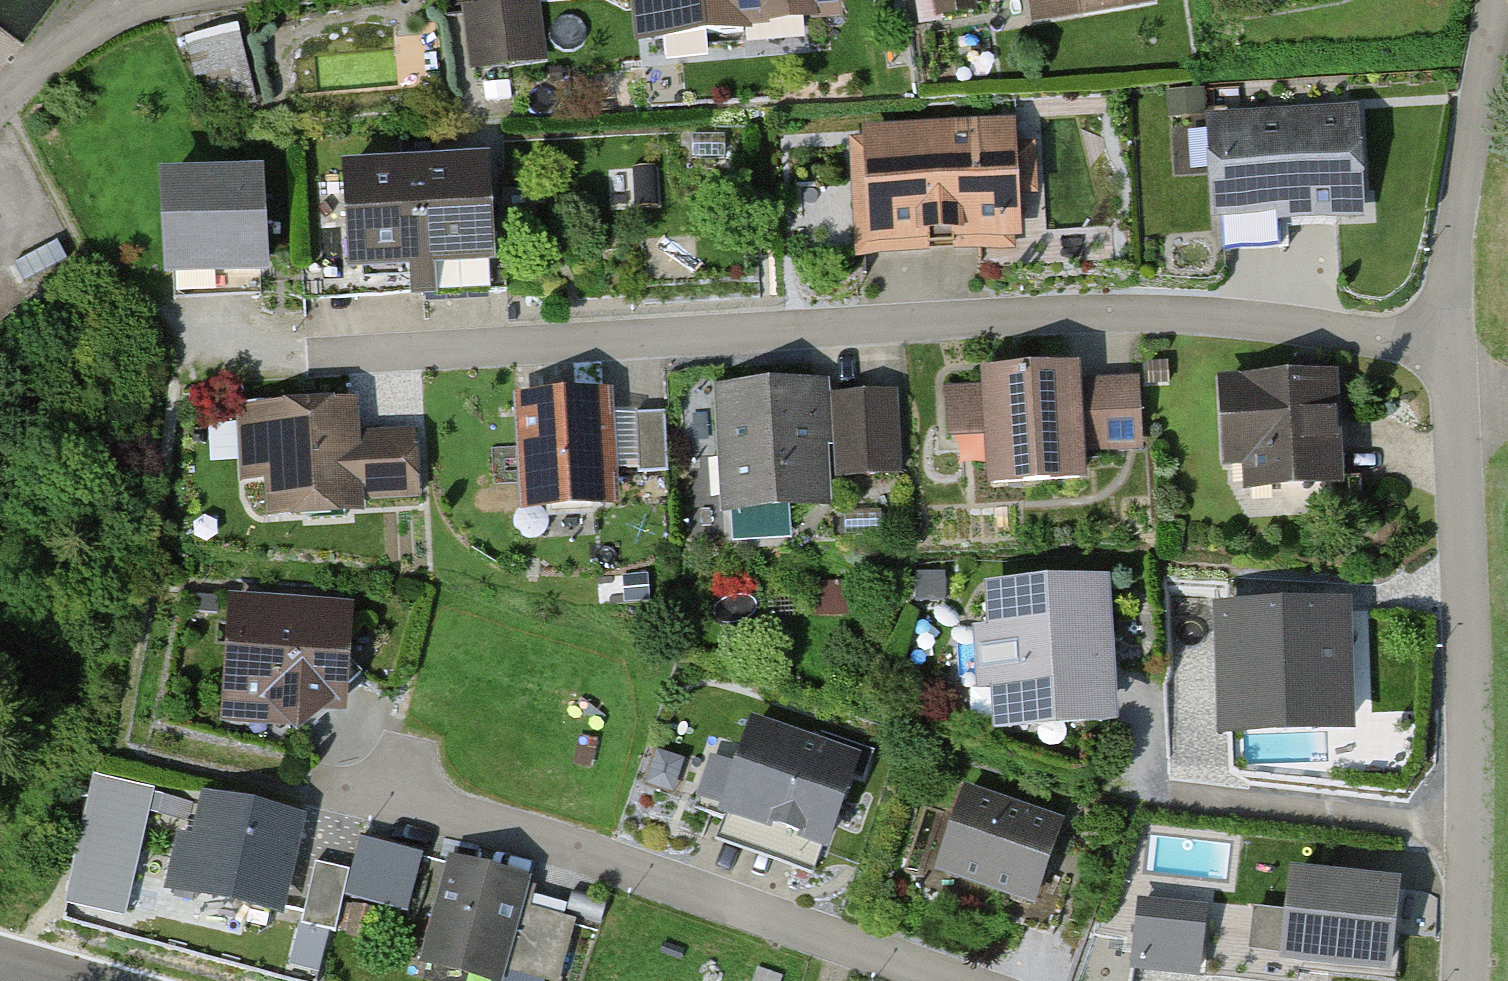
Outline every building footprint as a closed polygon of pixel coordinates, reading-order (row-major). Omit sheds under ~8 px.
[(631,57),(730,51),(727,0),(628,0),(631,57)] [(735,20),(834,13),(833,0),(734,0),(735,20)] [(935,27),(977,20),(974,0),(931,0),(935,27)] [(1033,27),(1151,10),(1149,0),(1029,0),(1033,27)] [(538,3),(464,11),(470,74),(545,67),(538,3)] [(247,104),(232,37),(196,45),(211,112),(247,104)] [(1357,110),(1207,120),(1214,240),(1364,231),(1357,110)] [(1009,132),(853,136),(856,243),(1012,239),(1009,132)] [(479,168),(409,171),(413,268),(483,265),(479,168)] [(409,171),(339,173),(343,271),(413,268),(409,171)] [(266,181),(158,189),(166,297),(274,289),(266,181)] [(1073,375),(977,377),(980,496),(1075,494),(1073,375)] [(1333,382),(1230,387),(1234,478),(1337,474),(1333,382)] [(907,389),(839,389),(840,476),(908,475),(907,389)] [(827,390),(712,391),(714,518),(829,516),(827,390)] [(356,402),(246,410),(253,525),(363,518),(356,402)] [(617,522),(613,402),(516,405),(521,526),(617,522)] [(1115,707),(1108,556),(981,561),(987,713),(1115,707)] [(1342,597),(1222,602),(1227,730),(1347,725),(1342,597)] [(355,611),(228,600),(218,711),(345,722),(355,611)] [(856,763),(747,727),(718,815),(827,852),(856,763)] [(1333,740),(1239,740),(1239,762),(1333,762),(1333,740)] [(124,909),(157,786),(103,772),(70,895),(124,909)] [(1059,811),(954,775),(920,874),(1025,910),(1059,811)] [(274,927),(303,820),(202,793),(173,901),(274,927)] [(1406,865),(1288,850),(1277,946),(1394,960),(1406,865)] [(528,893),(437,867),(405,980),(408,980),(503,980),(528,893)] [(350,878),(314,870),(300,931),(335,939),(350,878)] [(1204,922),(1138,919),(1135,972),(1201,975),(1204,922)]
